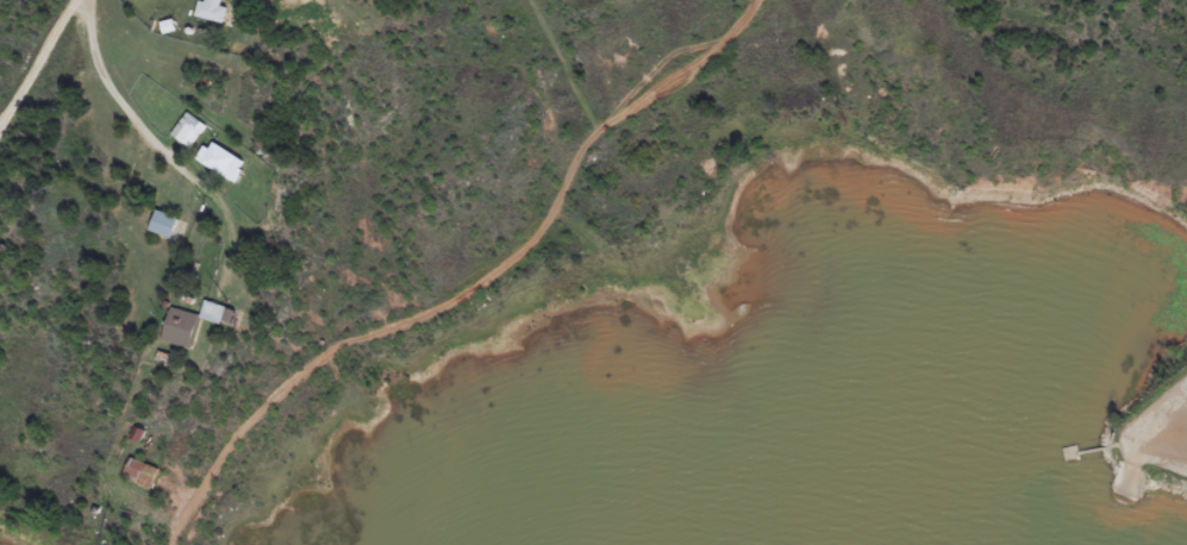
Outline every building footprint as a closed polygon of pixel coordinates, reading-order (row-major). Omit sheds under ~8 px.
[(190,1),(195,20),(221,14),(218,0),(194,0),(190,1)] [(196,137),(195,118),(177,119),(178,138),(196,137)] [(231,180),(241,160),(201,139),(191,159),(231,180)] [(184,221),(152,208),(141,237),(173,249),(184,221)] [(186,345),(193,316),(226,324),(230,307),(199,300),(196,313),(164,306),(157,338),(186,345)] [(154,466),(125,456),(118,477),(146,488),(154,466)]
